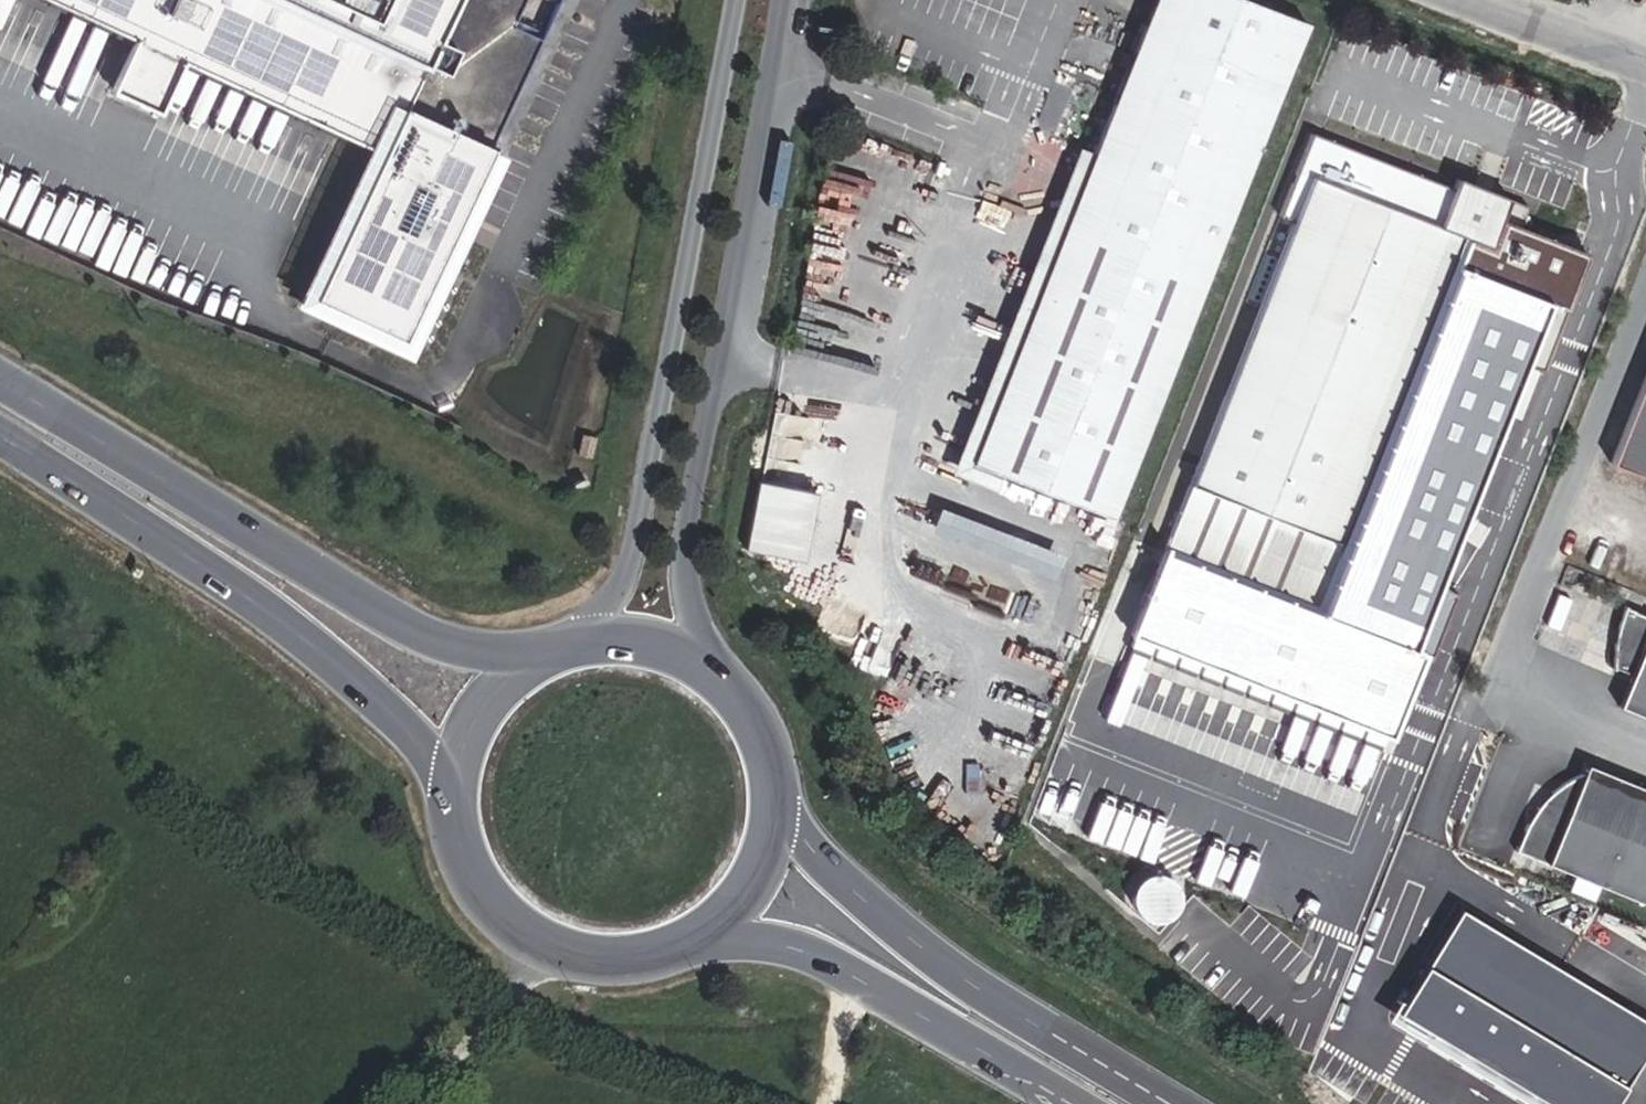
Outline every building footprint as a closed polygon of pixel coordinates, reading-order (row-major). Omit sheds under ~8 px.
[(136,42),(114,91),(160,113),(183,62),(383,155),(316,300),(404,341),(493,149),(542,40),(513,27),(526,0),(47,0),(136,42)] [(1305,23),(1247,0),(1153,0),(971,463),(1111,519),(1305,23)] [(1317,606),(1463,237),(1488,247),(1508,198),(1457,178),(1453,188),(1422,176),(1420,182),(1353,155),(1355,150),(1311,133),(1278,218),(1292,223),(1298,226),(1229,399),(1224,397),(1165,546),(1317,606)] [(1422,176),(1355,150),(1353,155),(1420,182),(1422,176)] [(1229,399),(1298,226),(1292,223),(1224,397),(1229,399)] [(1610,463),(1645,478),(1645,371),(1610,463)] [(591,458),(596,437),(582,434),(577,455),(591,458)] [(797,559),(810,490),(758,480),(745,549),(797,559)] [(939,507),(930,531),(1056,576),(1064,552),(939,507)] [(1624,607),(1616,630),(1623,633),(1619,643),(1614,641),(1612,667),(1631,674),(1617,706),(1645,718),(1645,616),(1624,607)] [(1619,643),(1623,633),(1616,630),(1614,641),(1619,643)] [(1585,764),(1581,773),(1563,782),(1550,792),(1544,809),(1537,806),(1525,826),(1514,851),(1645,904),(1645,789),(1585,764)] [(1544,809),(1550,792),(1537,806),(1544,809)]
